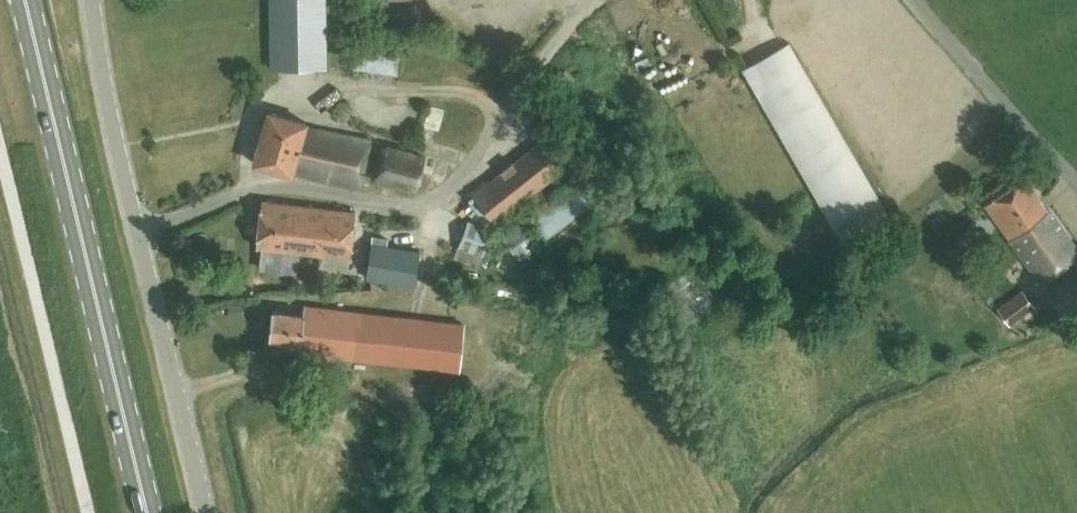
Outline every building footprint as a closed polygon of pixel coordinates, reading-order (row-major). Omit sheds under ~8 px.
[(325,66),(324,0),(271,0),(272,67),(325,66)] [(742,68),(841,239),(887,212),(788,41),(742,68)] [(397,78),(399,52),(356,48),(354,74),(397,78)] [(261,138),(314,153),(365,163),(370,138),(305,123),(305,122),(268,112),(261,138)] [(314,153),(261,138),(253,163),(290,174),(291,170),(325,177),(360,183),(365,163),(314,153)] [(543,138),(490,180),(513,208),(565,166),(543,138)] [(417,191),(425,153),(381,143),(371,180),(417,191)] [(985,204),(1039,281),(1076,254),(1076,251),(1025,176),(985,204)] [(256,245),(328,254),(350,256),(355,210),(261,199),(256,245)] [(520,256),(547,236),(528,212),(504,231),(520,256)] [(468,219),(461,237),(454,257),(478,266),(486,246),(491,227),(468,219)] [(389,237),(373,234),(367,276),(414,283),(419,248),(388,244),(389,237)] [(1069,275),(1071,278),(1056,289),(1069,308),(1076,302),(1076,270),(1069,275)] [(1032,303),(1022,289),(997,307),(1010,324),(1025,313),(1027,317),(1042,306),(1037,299),(1032,303)] [(697,316),(708,301),(697,292),(686,307),(697,316)] [(300,349),(359,357),(359,359),(419,367),(459,370),(464,321),(422,317),(365,311),(365,313),(306,305),(305,313),(273,309),(269,337),(301,341),(300,349)]
